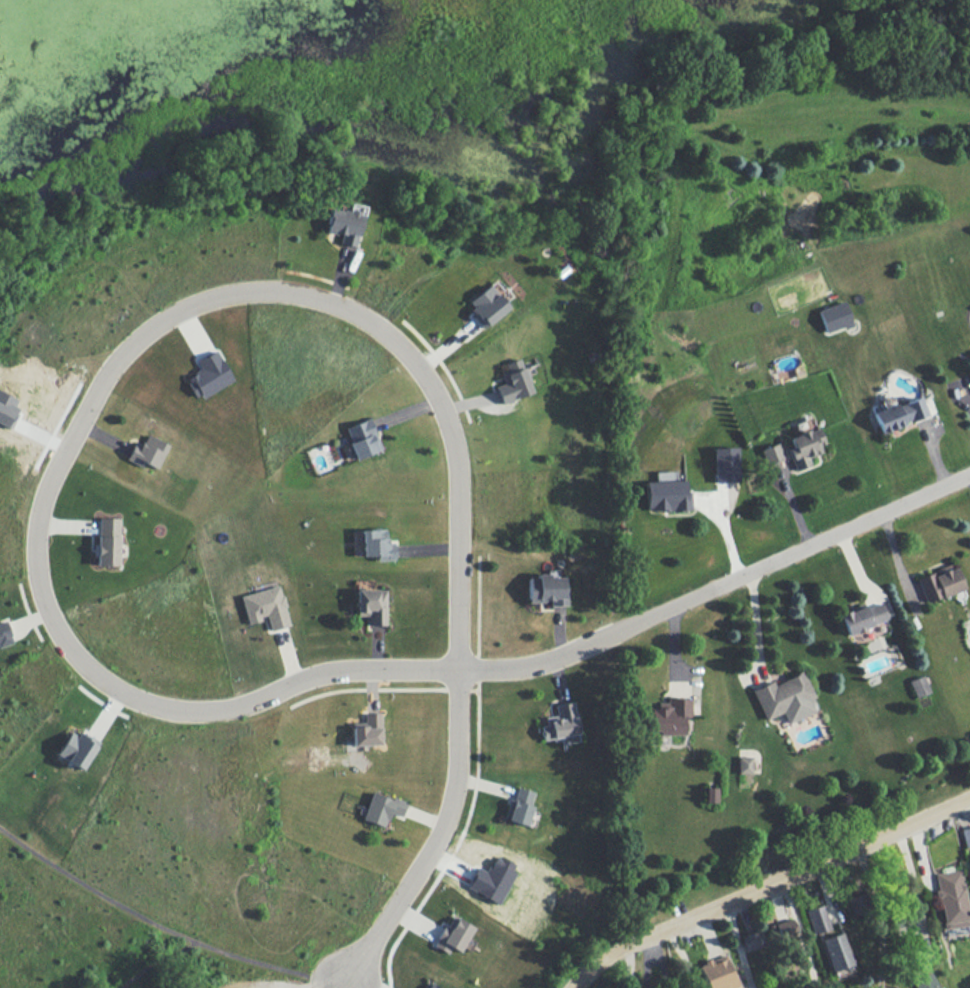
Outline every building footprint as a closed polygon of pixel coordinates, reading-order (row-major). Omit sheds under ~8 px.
[(354,247),(365,206),(350,202),(348,212),(330,207),(323,231),(340,236),(338,243),(354,247)] [(464,303),(483,327),(506,308),(487,284),(464,303)] [(851,325),(844,301),(817,309),(825,333),(851,325)] [(235,380),(217,349),(197,361),(202,369),(186,378),(198,400),(235,380)] [(496,368),(502,383),(493,386),(499,404),(531,392),(519,360),(496,368)] [(0,391),(0,425),(9,429),(19,409),(13,406),(17,399),(0,391)] [(878,432),(927,418),(921,397),(872,411),(878,432)] [(343,428),(356,459),(381,449),(369,418),(343,428)] [(134,442),(128,455),(157,468),(168,444),(147,434),(141,446),(134,442)] [(759,450),(765,464),(782,457),(776,443),(759,450)] [(712,448),(713,482),(737,482),(736,447),(712,448)] [(645,511),(690,509),(690,490),(685,491),(685,480),(677,480),(676,471),(655,472),(655,481),(644,481),(645,511)] [(119,518),(98,517),(96,565),(118,566),(119,518)] [(376,561),(393,560),(392,542),(385,543),(384,529),(360,529),(361,556),(375,556),(376,561)] [(953,563),(916,577),(925,603),(962,589),(953,563)] [(527,602),(549,602),(549,606),(565,605),(565,577),(547,577),(547,575),(527,576),(527,602)] [(239,596),(247,624),(265,620),(267,631),(289,625),(279,585),(239,596)] [(384,589),(354,589),(354,616),(365,616),(365,625),(384,625),(384,589)] [(846,635),(887,620),(879,600),(839,616),(846,635)] [(12,641),(5,621),(0,622),(0,645),(12,641)] [(813,697),(803,672),(773,684),(772,681),(751,689),(764,720),(782,713),(786,724),(814,712),(809,699),(813,697)] [(914,697),(928,693),(923,675),(909,680),(914,697)] [(682,735),(683,717),(690,717),(690,698),(666,698),(666,703),(657,703),(657,708),(649,708),(649,731),(657,731),(657,735),(682,735)] [(364,722),(351,722),(351,746),(380,745),(379,713),(363,713),(364,722)] [(56,756),(84,769),(97,741),(69,729),(56,756)] [(738,774),(752,773),(751,756),(737,756),(738,774)] [(536,792),(515,786),(505,819),(526,825),(536,792)] [(717,788),(705,787),(704,802),(717,802),(717,788)] [(384,827),(389,813),(401,817),(406,803),(371,791),(362,819),(384,827)] [(959,829),(964,846),(969,845),(969,826),(959,829)] [(466,887),(497,904),(518,866),(497,855),(487,873),(477,867),(466,887)] [(959,870),(933,873),(936,890),(933,890),(935,907),(939,906),(942,929),(967,925),(959,870)] [(812,934),(829,929),(821,905),(804,910),(812,934)] [(472,926),(452,916),(447,927),(443,925),(433,946),(447,952),(449,947),(460,952),(472,926)] [(774,922),(778,938),(795,934),(791,918),(774,922)] [(740,935),(743,950),(764,946),(761,930),(740,935)] [(851,965),(841,932),(820,939),(830,971),(851,965)] [(726,955),(698,963),(706,987),(735,987),(726,955)] [(930,972),(911,982),(914,987),(938,987),(930,972)]
